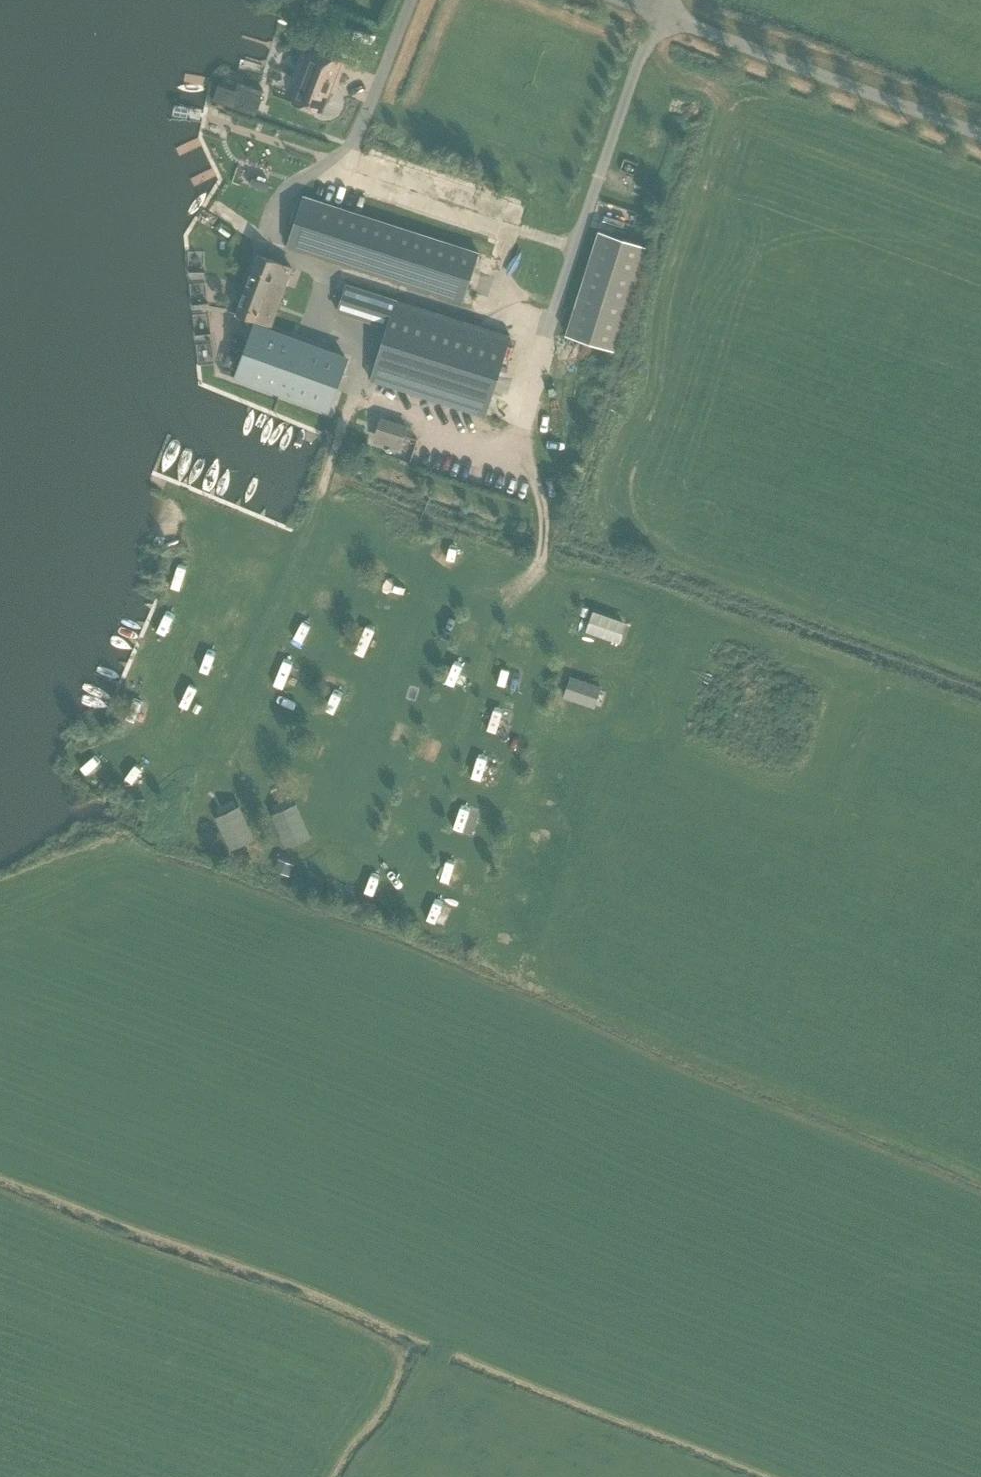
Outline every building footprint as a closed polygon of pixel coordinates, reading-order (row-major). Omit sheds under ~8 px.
[(342,61),(312,50),(292,102),(322,113),(342,61)] [(479,252),(303,196),(288,245),(463,302),(479,252)] [(614,350),(647,246),(599,231),(566,335),(614,350)] [(258,255),(237,313),(256,321),(256,320),(272,326),(292,269),(282,265),(282,264),(277,262),(258,255)] [(485,416),(510,336),(346,284),(338,311),(387,327),(371,380),(485,416)] [(343,360),(253,328),(237,373),(326,405),(343,360)] [(373,441),(401,449),(408,425),(381,417),(373,441)] [(387,524),(421,537),(426,523),(392,510),(387,524)] [(365,628),(353,653),(362,658),(375,632),(365,628)]
